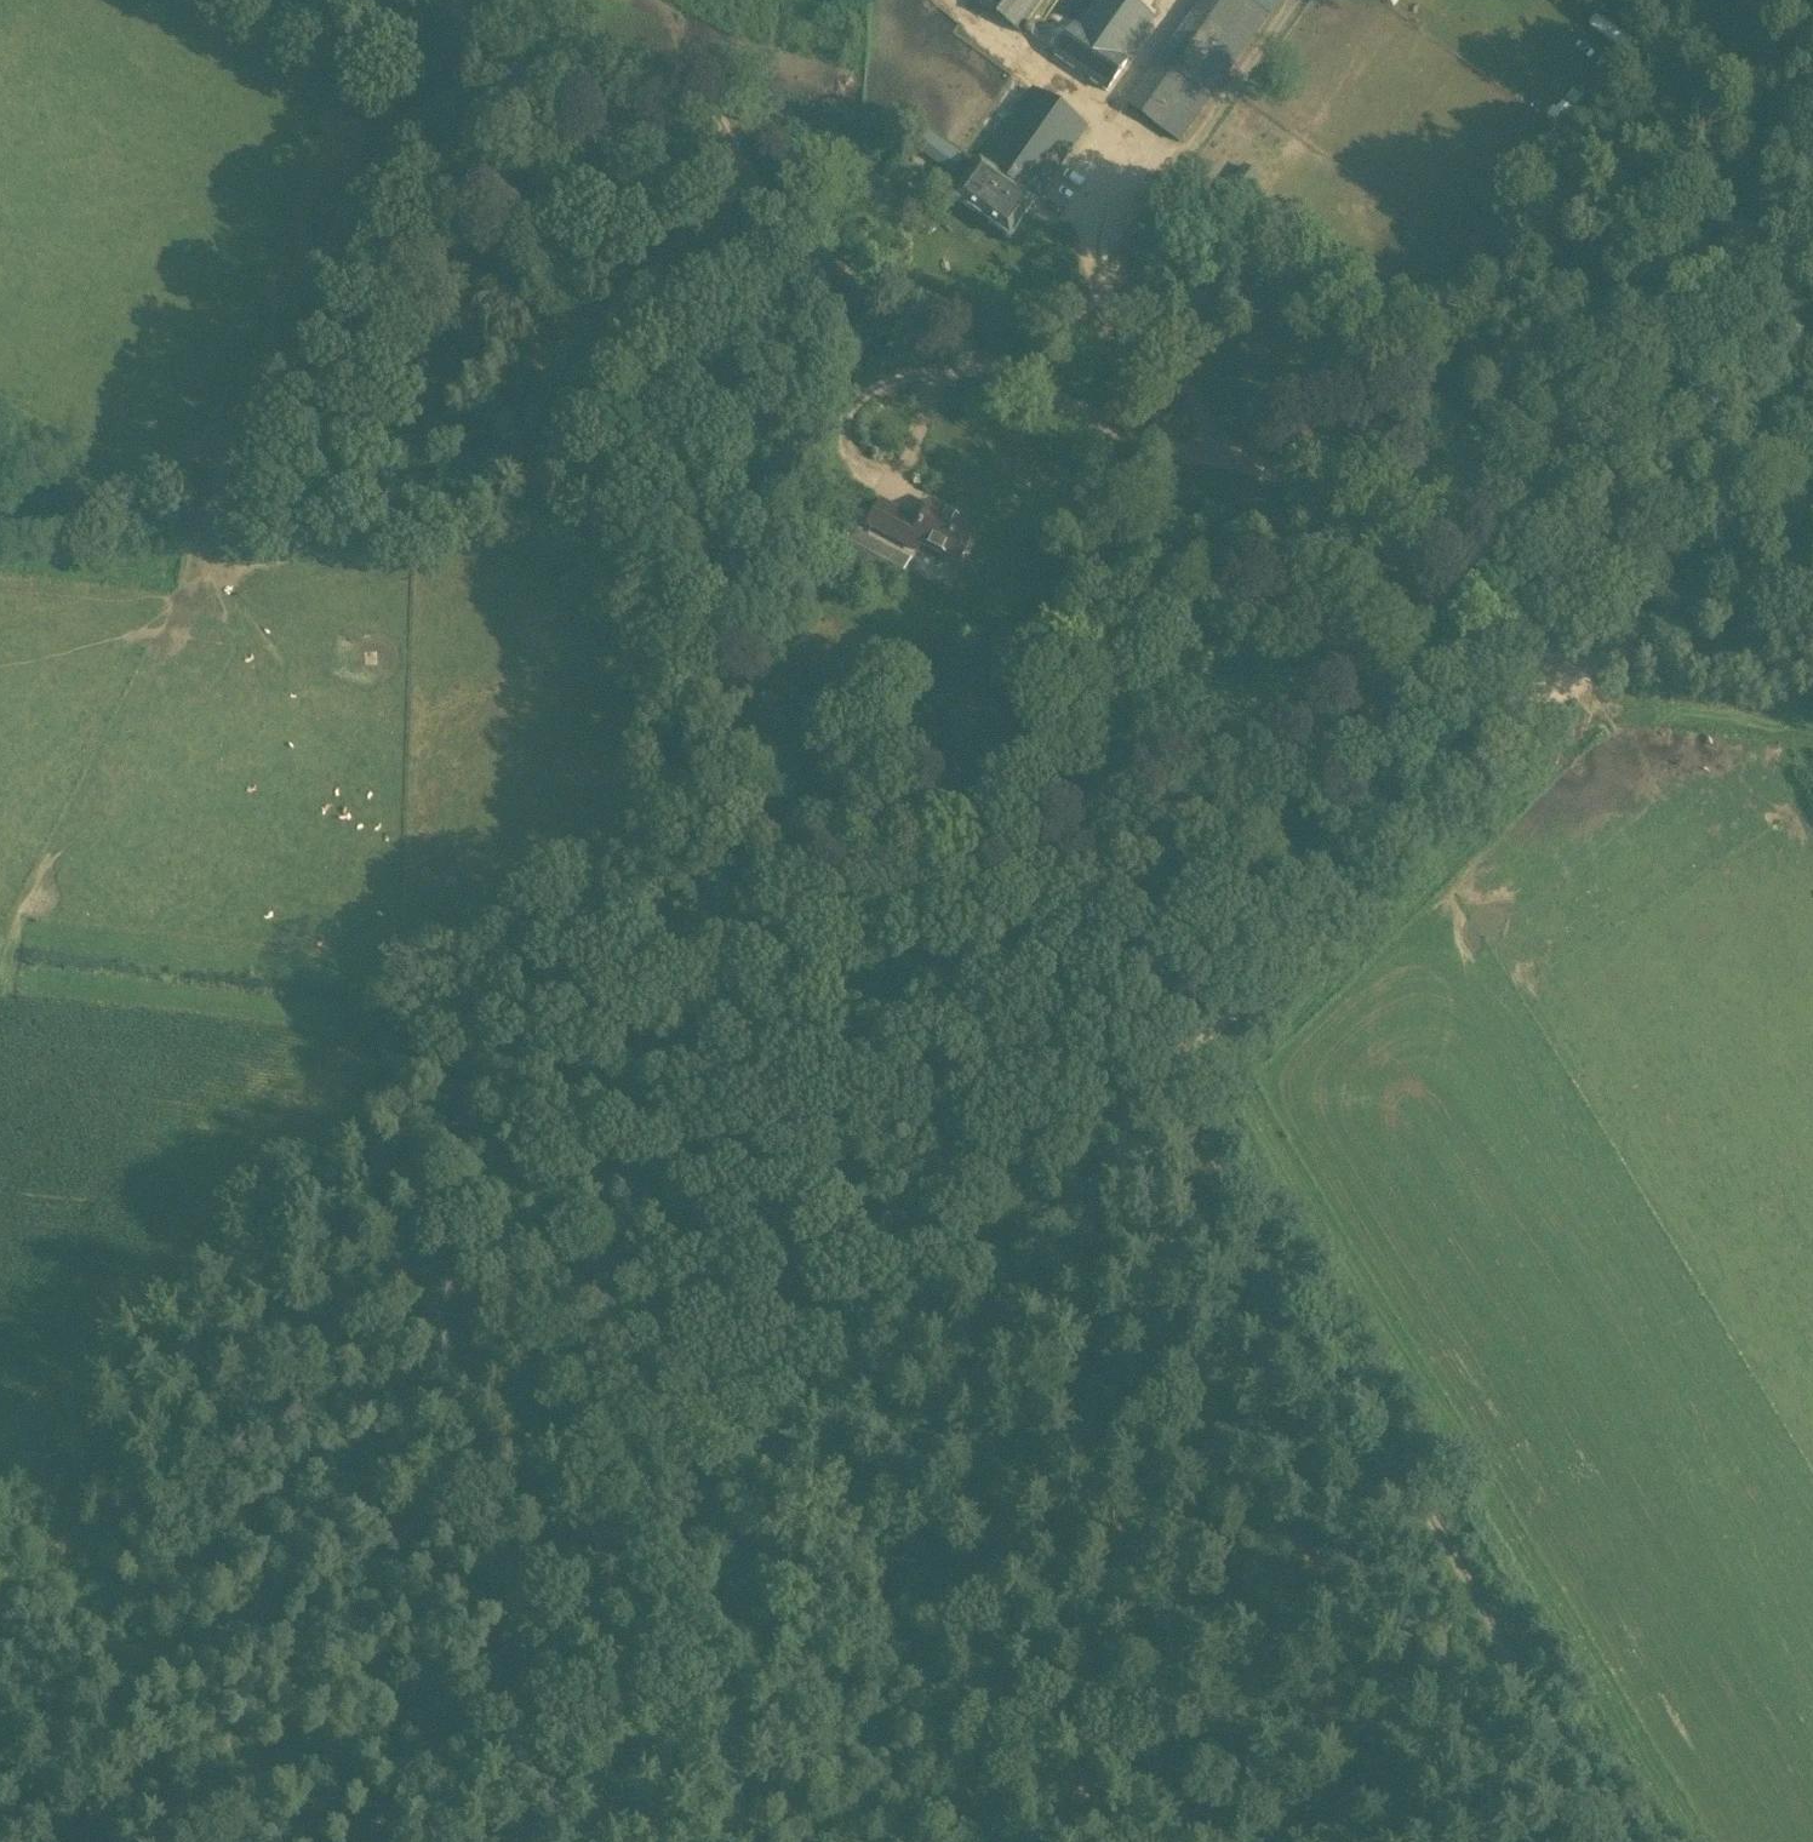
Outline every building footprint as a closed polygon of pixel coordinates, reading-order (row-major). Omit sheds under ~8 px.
[(973,1),(1020,34),(1043,0),(973,0),(973,1)] [(1134,0),(1095,0),(1055,55),(1106,92),(1128,63),(1125,60),(1157,17),(1134,0)] [(1186,3),(1208,20),(1202,27),(1189,18),(1162,52),(1170,59),(1165,66),(1158,60),(1125,105),(1178,143),(1271,10),(1263,6),(1262,8),(1252,0),(1188,0),(1186,3)] [(1090,125),(1035,87),(978,167),(955,200),(1009,239),(1027,213),(1090,125)] [(964,157),(925,130),(922,134),(921,137),(913,147),(952,174),(964,157)] [(878,500),(866,523),(919,551),(923,544),(960,564),(979,529),(932,504),(922,523),(878,500)] [(904,571),(911,560),(853,529),(844,545),(840,553),(897,585),(904,571)]
